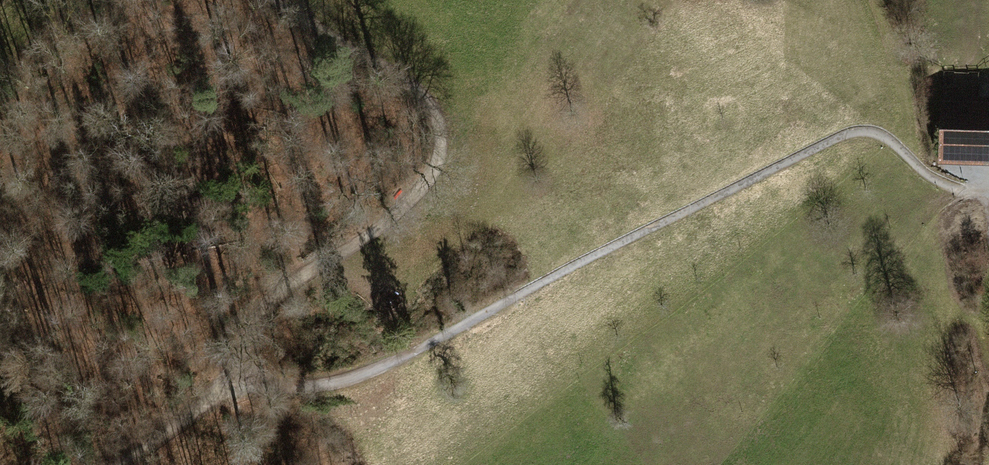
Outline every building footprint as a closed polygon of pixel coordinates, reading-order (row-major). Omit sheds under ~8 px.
[(942,97),(940,165),(988,166),(988,98),(942,97)]
